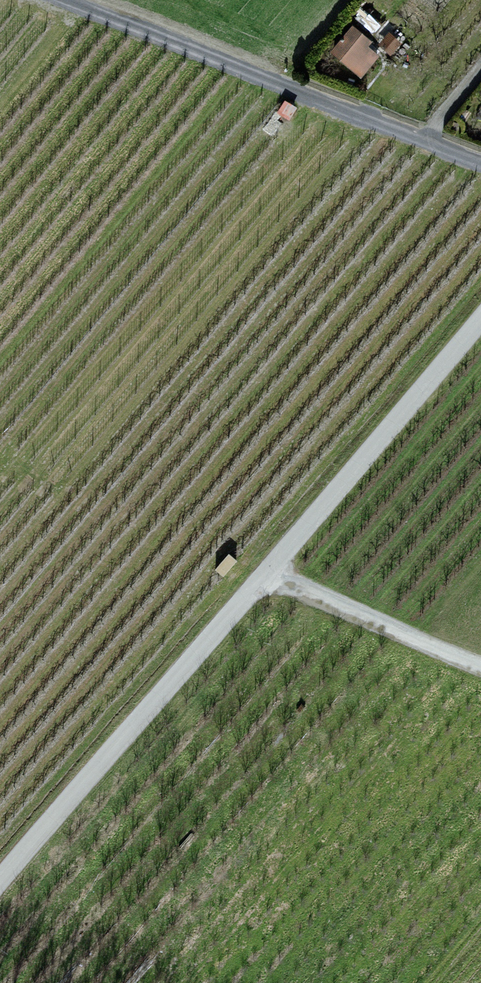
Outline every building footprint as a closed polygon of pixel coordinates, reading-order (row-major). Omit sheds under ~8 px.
[(379,25),(360,9),(354,17),(373,32),(379,25)] [(368,43),(353,30),(333,52),(360,74),(375,56),(364,48),(368,43)] [(399,43),(390,34),(380,45),(390,54),(399,43)] [(294,108),(285,102),(279,112),(288,118),(294,108)] [(235,562),(229,556),(217,570),(223,575),(235,562)]
